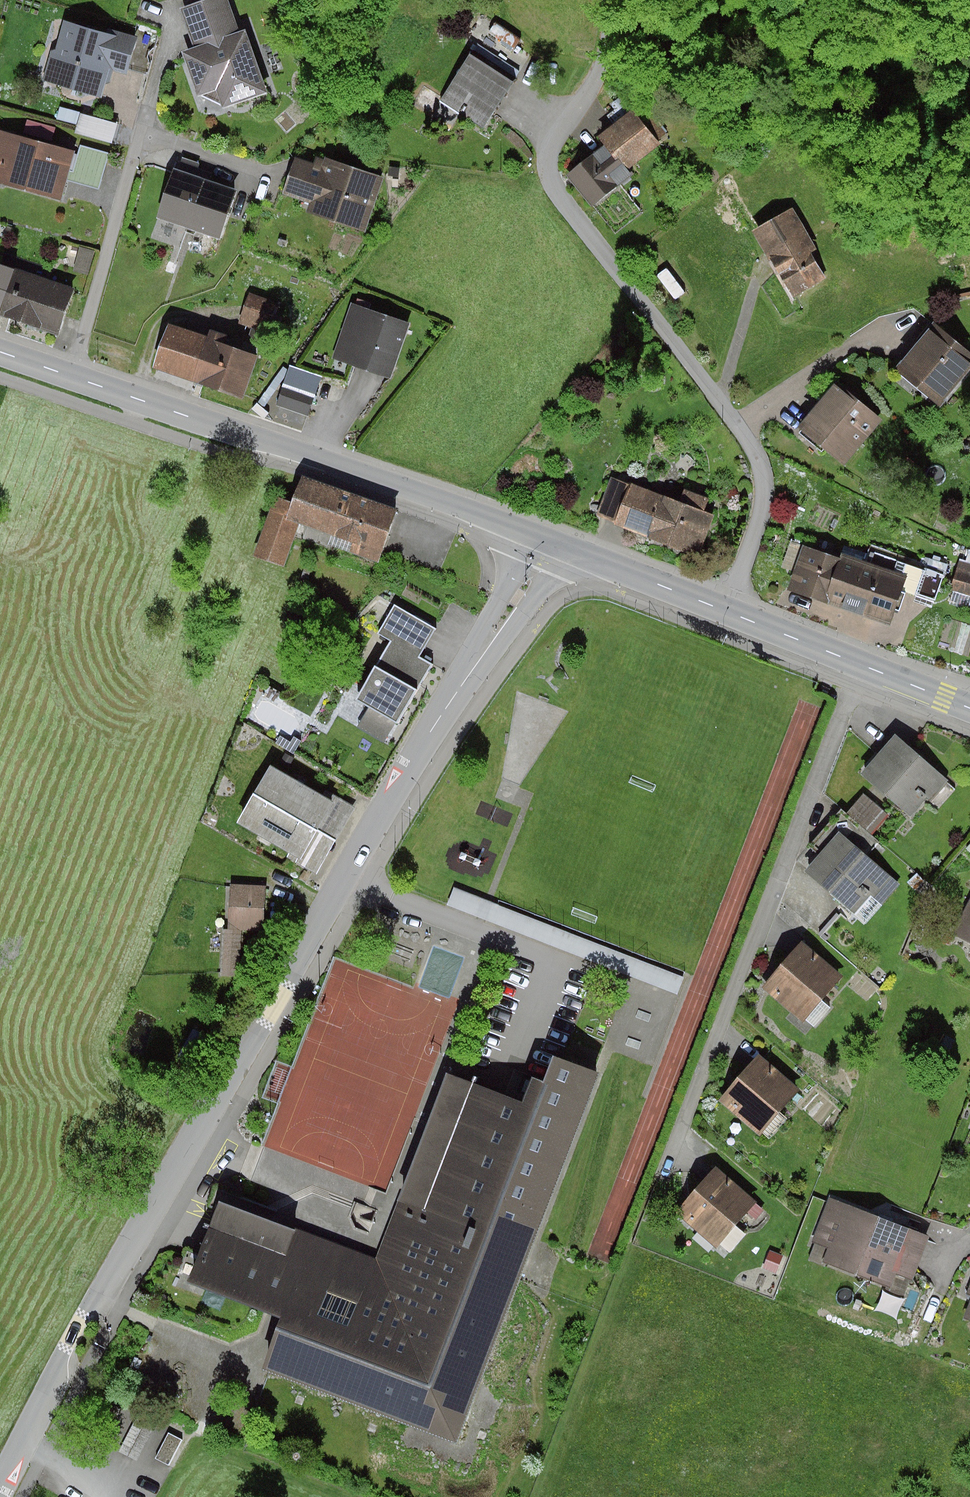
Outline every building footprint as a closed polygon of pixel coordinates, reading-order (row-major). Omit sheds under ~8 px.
[(182,52),(198,96),(201,95),(221,106),(222,109),(268,93),(246,29),(239,31),(229,0),(203,0),(179,8),(193,48),(182,52)] [(106,32),(64,20),(56,49),(51,51),(42,80),(101,98),(105,84),(110,82),(113,70),(127,74),(129,68),(138,36),(107,28),(106,32)] [(513,81),(469,53),(440,99),(484,127),(513,81)] [(605,146),(568,175),(592,205),(633,174),(628,168),(669,136),(647,107),(637,114),(633,109),(598,136),(605,146)] [(118,123),(81,113),(75,133),(112,143),(118,123)] [(0,130),(0,184),(62,201),(67,181),(70,171),(76,151),(0,130)] [(109,154),(81,146),(73,172),(70,171),(67,181),(99,190),(109,154)] [(315,164),(295,157),(282,194),(308,203),(305,212),(365,233),(385,177),(325,157),(324,160),(317,158),(315,164)] [(237,191),(174,168),(156,218),(220,240),(237,191)] [(793,208),(753,231),(792,298),(826,278),(812,252),(817,249),(793,208)] [(80,247),(74,271),(88,274),(94,251),(80,247)] [(14,268),(0,264),(0,308),(14,268)] [(14,268),(0,308),(0,314),(58,334),(73,289),(14,268)] [(278,302),(249,293),(240,322),(268,331),(278,302)] [(410,323),(351,302),(331,358),(391,379),(410,323)] [(933,322),(894,370),(941,408),(969,371),(969,352),(933,322)] [(204,336),(168,324),(153,368),(243,399),(258,355),(215,340),(217,336),(205,332),(204,336)] [(322,376),(289,365),(275,407),(308,418),(322,376)] [(834,382),(798,427),(846,465),(882,420),(834,382)] [(292,502),(276,496),(255,555),(285,565),(299,524),(352,543),(349,553),(380,564),(399,509),(301,475),(292,502)] [(631,485),(611,477),(597,515),(615,522),(613,525),(699,557),(714,515),(704,511),(708,499),(684,490),(679,501),(631,483),(631,485)] [(840,557),(790,540),(781,568),(793,572),(787,590),(890,625),(907,576),(842,554),(840,557)] [(958,560),(950,590),(969,595),(969,563),(958,560)] [(436,629),(395,605),(378,633),(391,640),(357,699),(370,707),(358,727),(384,742),(396,723),(398,724),(433,664),(420,657),(436,629)] [(895,733),(860,773),(911,817),(927,798),(931,802),(950,780),(895,733)] [(331,801),(271,766),(238,824),(289,853),(287,857),(316,874),(355,808),(334,796),(331,801)] [(864,793),(847,812),(872,835),(889,815),(864,793)] [(901,884),(839,830),(803,870),(863,923),(881,904),(882,905),(901,884)] [(266,886),(230,885),(228,929),(223,929),(221,973),(221,976),(239,977),(241,930),(264,931),(266,886)] [(684,977),(454,888),(447,905),(677,995),(684,977)] [(953,933),(969,942),(969,900),(953,933)] [(845,975),(803,940),(762,987),(804,1023),(845,975)] [(759,1056),(719,1100),(760,1136),(799,1091),(759,1056)] [(376,1262),(219,1202),(217,1208),(189,1282),(282,1318),(261,1371),(458,1445),(600,1074),(554,1057),(545,1081),(533,1077),(523,1102),(448,1074),(376,1262)] [(717,1167),(676,1212),(717,1248),(757,1203),(717,1167)] [(932,1235),(829,1196),(812,1242),(827,1248),(822,1262),(890,1287),(895,1273),(915,1281),(932,1235)] [(783,1255),(770,1250),(763,1269),(776,1274),(783,1255)] [(153,1428),(136,1418),(118,1452),(137,1461),(153,1428)] [(183,1439),(169,1432),(155,1458),(169,1465),(183,1439)]
